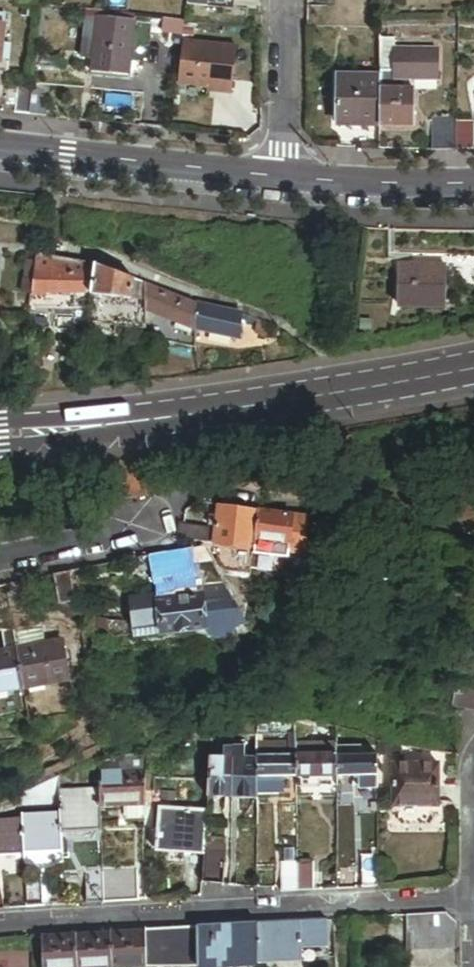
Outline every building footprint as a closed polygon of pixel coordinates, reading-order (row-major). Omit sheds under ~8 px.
[(235,0),(189,0),(188,6),(234,11),(235,0)] [(8,2),(0,2),(0,64),(1,64),(8,2)] [(134,39),(132,62),(148,64),(152,25),(85,18),(80,61),(93,62),(96,35),(134,39)] [(376,33),(365,33),(365,45),(376,46),(376,33)] [(130,78),(132,62),(134,39),(96,35),(93,62),(92,74),(130,78)] [(232,97),(237,49),(183,43),(178,87),(216,92),(216,95),(232,97)] [(395,66),(381,66),(381,80),(381,94),(414,94),(414,82),(437,82),(437,51),(395,51),(395,66)] [(338,129),(381,131),(381,94),(381,80),(340,79),(338,129)] [(30,114),(30,116),(46,118),(46,115),(48,89),(33,87),(32,89),(30,114)] [(14,112),(14,114),(30,116),(30,114),(32,89),(17,88),(14,112)] [(381,131),(381,132),(414,132),(414,94),(381,94),(381,131)] [(459,123),(436,123),(435,157),(436,157),(437,157),(439,157),(441,157),(443,157),(458,157),(459,129),(459,123)] [(459,129),(458,157),(473,156),(473,129),(459,129)] [(90,264),(37,250),(32,297),(48,296),(48,293),(86,294),(90,264)] [(145,284),(95,265),(92,295),(145,302),(145,285),(145,284)] [(445,268),(400,267),(399,308),(444,309),(445,268)] [(145,302),(145,311),(196,332),(196,306),(145,285),(145,302)] [(241,316),(196,306),(196,332),(239,341),(241,316)] [(271,328),(257,323),(255,335),(269,338),(271,328)] [(215,530),(196,528),(204,544),(205,544),(206,545),(212,545),(211,554),(211,556),(212,556),(215,556),(221,557),(219,571),(219,572),(250,575),(251,569),(252,561),(253,551),(254,541),(257,512),(218,507),(216,520),(215,528),(215,530)] [(257,512),(254,541),(271,543),(289,545),(292,517),(257,512)] [(298,517),(292,517),(289,545),(288,556),(300,557),(302,533),(296,532),(298,517)] [(304,533),(306,518),(298,517),(296,532),(302,533),(303,533),(304,533)] [(204,544),(196,528),(178,526),(177,541),(204,544)] [(253,551),(252,561),(268,563),(271,543),(254,541),(253,551)] [(289,545),(271,543),(268,563),(252,561),(251,569),(292,574),(299,575),(300,557),(288,556),(289,545)] [(163,555),(147,558),(152,588),(169,584),(163,555)] [(78,603),(72,573),(56,576),(61,606),(78,603)] [(237,608),(226,587),(213,589),(214,594),(201,596),(203,610),(237,608)] [(473,608),(473,596),(468,595),(468,598),(467,598),(465,605),(467,606),(467,607),(473,608)] [(203,610),(201,596),(157,601),(161,636),(206,631),(203,610)] [(237,608),(203,610),(206,631),(210,637),(220,640),(224,639),(228,637),(232,633),(232,630),(234,628),(247,627),(245,622),(237,608)] [(28,628),(14,631),(18,650),(31,648),(28,628)] [(18,650),(14,631),(2,633),(5,653),(18,650)] [(31,648),(18,650),(25,691),(70,683),(67,665),(65,655),(63,642),(31,648)] [(18,650),(5,653),(0,654),(0,696),(25,691),(18,650)] [(71,654),(65,655),(67,665),(74,664),(71,654)] [(473,708),(473,674),(472,673),(460,671),(454,705),(473,708)] [(257,739),(258,719),(233,723),(232,739),(257,739)] [(318,757),(337,756),(337,745),(318,745),(318,757)] [(232,759),(232,748),(227,748),(222,748),(222,759),(232,759)] [(238,749),(232,748),(232,759),(243,760),(244,749),(238,749)] [(337,756),(338,776),(360,776),(379,775),(378,755),(337,756)] [(296,757),(296,777),(338,776),(337,756),(318,757),(296,757)] [(279,777),(296,777),(296,757),(257,758),(257,760),(257,795),(279,795),(279,777)] [(209,759),(208,797),(230,798),(232,759),(222,759),(209,759)] [(257,795),(257,760),(243,760),(232,759),(230,798),(257,799),(257,795)] [(440,764),(393,764),(394,807),(439,807),(440,764)] [(144,807),(145,771),(100,773),(101,790),(102,809),(126,807),(144,807)] [(360,789),(379,788),(379,775),(360,776),(360,789)] [(102,809),(101,790),(61,791),(62,813),(63,832),(102,831),(102,809)] [(144,807),(126,807),(127,814),(132,819),(140,819),(144,814),(144,807)] [(158,852),(206,854),(207,811),(159,809),(158,852)] [(63,832),(62,813),(23,815),(23,822),(25,856),(64,853),(63,832)] [(23,822),(0,823),(0,857),(25,856),(23,822)] [(298,856),(299,886),(299,890),(316,890),(314,855),(298,856)] [(284,886),(299,886),(298,856),(283,856),(284,886)] [(380,856),(366,856),(366,888),(381,887),(380,856)] [(206,859),(205,885),(225,885),(226,859),(206,859)] [(105,903),(139,901),(137,870),(104,872),(104,873),(105,903)] [(28,907),(46,906),(44,872),(26,873),(28,907)] [(13,908),(28,907),(26,873),(4,874),(13,908)] [(88,904),(105,903),(104,873),(87,874),(88,904)] [(444,938),(443,913),(426,914),(427,939),(444,938)] [(448,913),(443,913),(444,938),(460,938),(460,923),(448,913)] [(427,939),(426,914),(410,915),(410,940),(427,939)] [(335,947),(336,920),(309,921),(309,948),(335,947)] [(309,948),(309,921),(259,924),(260,963),(310,960),(309,948)] [(260,963),(259,924),(199,928),(200,966),(260,963)] [(199,928),(148,931),(149,966),(181,966),(200,966),(199,928)] [(148,931),(113,933),(115,966),(149,966),(148,931)] [(113,933),(78,935),(80,966),(115,966),(113,933)] [(78,935),(43,937),(44,966),(80,966),(78,935)]
